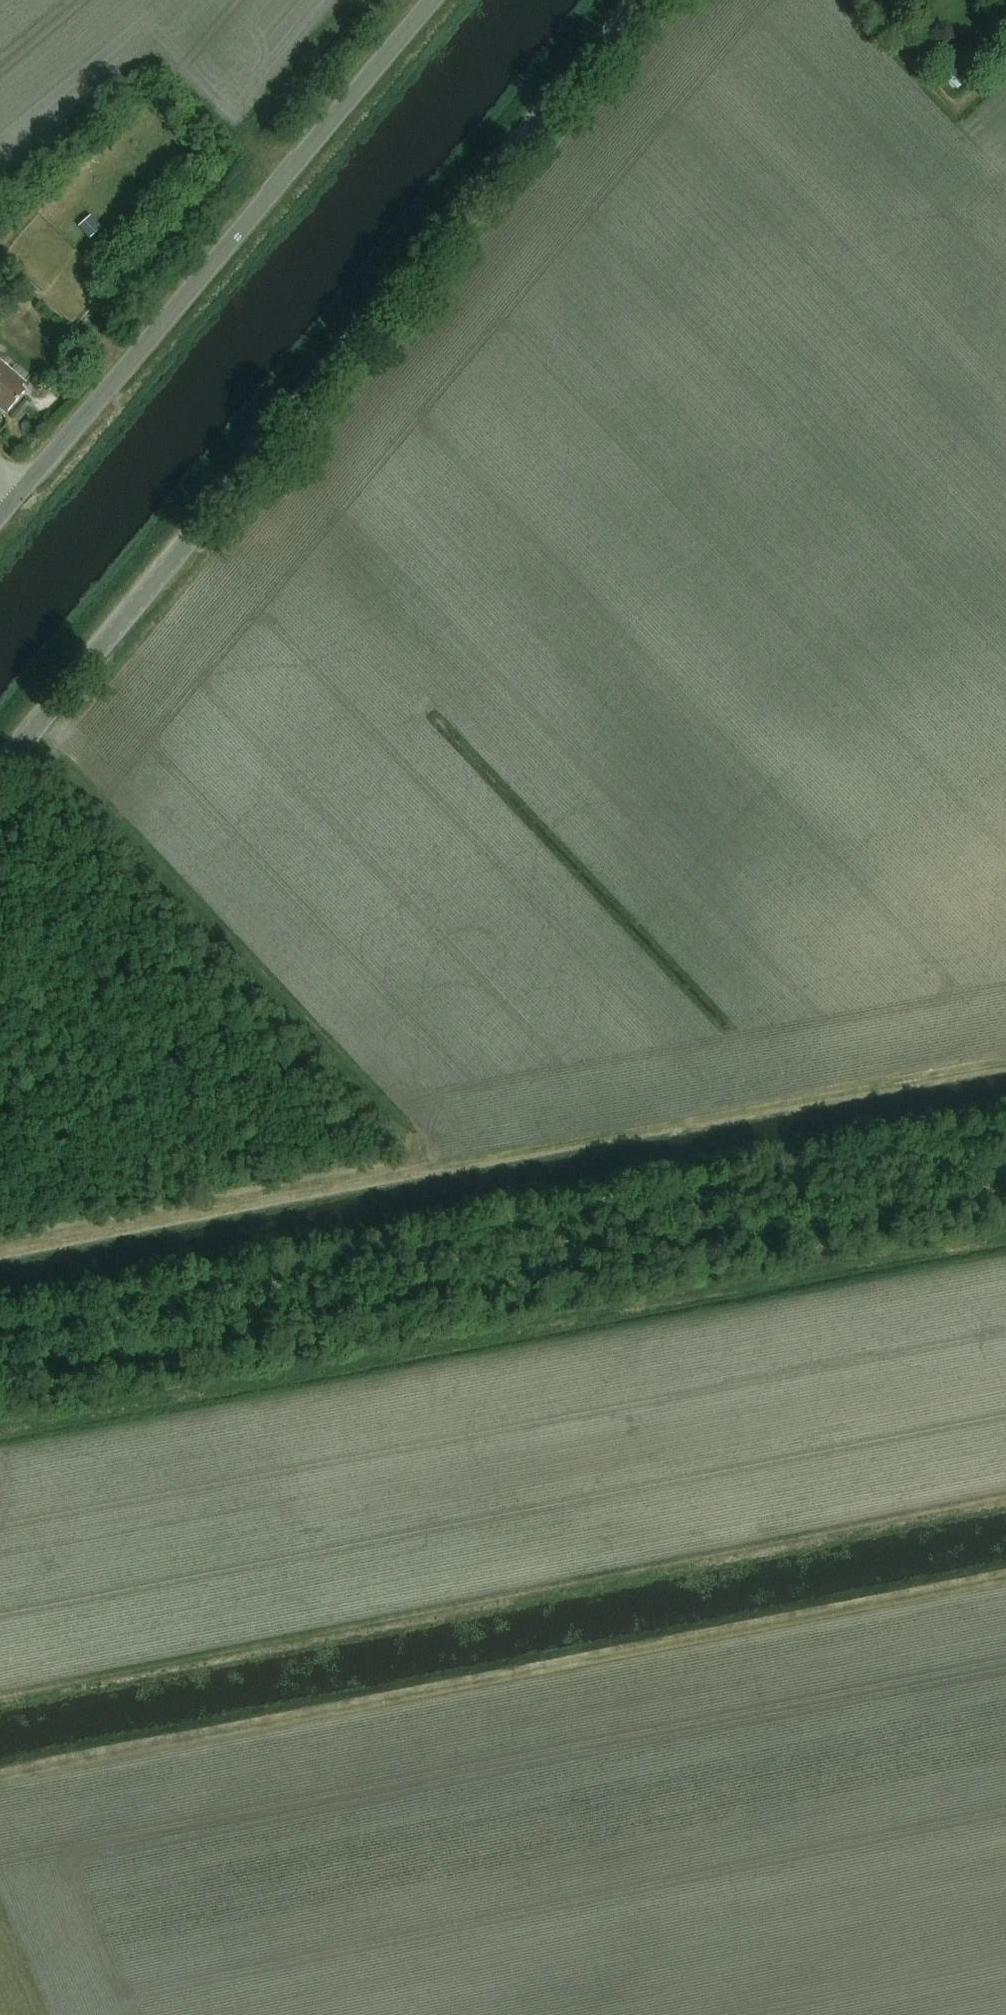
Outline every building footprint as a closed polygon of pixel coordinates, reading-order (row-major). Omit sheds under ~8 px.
[(26,392),(22,389),(25,384),(0,363),(0,410),(6,415),(26,392)]
